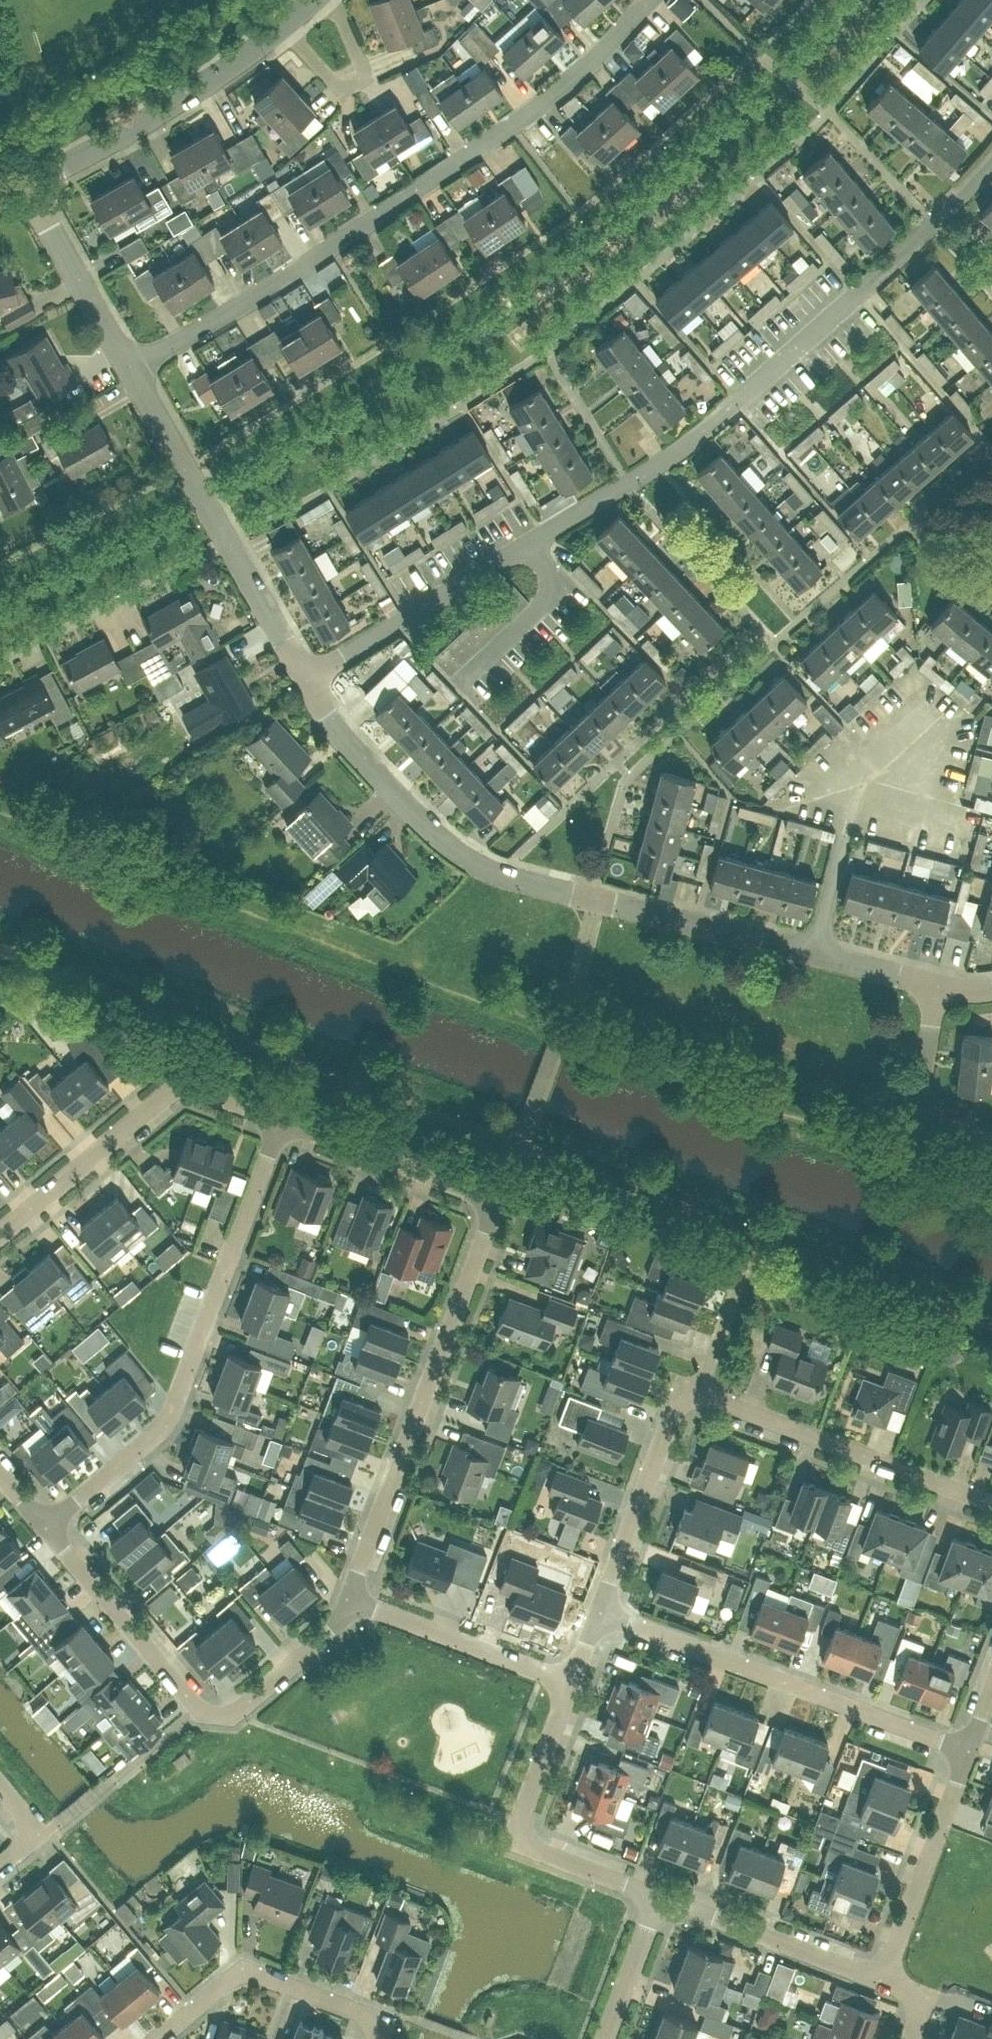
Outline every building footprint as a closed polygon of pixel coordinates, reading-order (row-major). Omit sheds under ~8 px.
[(378,23),(413,9),(410,0),(372,0),(369,1),(378,23)] [(470,0),(469,0),(459,12),(468,20),(479,7),(470,0)] [(541,11),(550,3),(547,0),(531,0),(541,11)] [(603,3),(601,0),(564,0),(583,21),(603,3)] [(668,4),(678,14),(691,0),(672,0),(668,4)] [(763,9),(771,0),(774,2),(776,0),(752,0),(763,9)] [(991,14),(991,12),(978,0),(958,0),(950,9),(977,32),(991,14)] [(991,12),(991,0),(978,0),(991,12)] [(413,9),(378,23),(387,45),(408,37),(414,51),(437,41),(431,26),(422,30),(417,17),(426,13),(423,5),(414,9),(413,9)] [(934,28),(961,51),(977,32),(950,9),(934,28)] [(528,21),(520,29),(544,56),(564,38),(543,14),(531,24),(528,21)] [(478,24),(469,32),(490,55),(499,48),(478,24)] [(653,61),(679,90),(697,74),(682,57),(694,47),(675,27),(664,38),(670,46),(662,54),(655,46),(647,53),(654,61),(653,61)] [(961,51),(934,28),(918,47),(944,70),(961,51)] [(544,56),(520,29),(512,36),(514,39),(502,50),(523,74),(544,56)] [(480,64),(490,55),(469,32),(460,40),(480,64)] [(643,52),(633,41),(622,51),(633,62),(643,52)] [(945,83),(918,59),(912,66),(926,78),(916,90),(927,99),(937,88),(939,90),(945,83)] [(617,81),(635,100),(646,89),(662,106),(679,90),(653,61),(636,77),(629,70),(617,81)] [(415,92),(430,116),(441,110),(414,65),(403,72),(415,92)] [(458,79),(480,109),(502,93),(483,67),(470,76),(468,73),(458,79)] [(444,77),(452,89),(439,98),(458,125),(480,109),(458,79),(453,71),(444,77)] [(254,117),(261,124),(265,121),(297,92),(281,75),(253,100),(262,110),(254,117)] [(504,84),(516,102),(527,94),(515,76),(504,84)] [(978,90),(985,95),(991,87),(991,77),(990,76),(978,90)] [(866,107),(885,123),(908,97),(889,80),(866,107)] [(613,100),(595,116),(621,144),(638,128),(623,111),(635,100),(617,81),(605,92),(613,100)] [(313,110),(297,92),(265,121),(261,124),(261,125),(269,118),(285,136),(278,143),(288,154),(307,137),(297,125),(313,110)] [(950,99),(963,110),(968,103),(955,92),(950,99)] [(927,113),(908,97),(885,123),(904,140),(927,113)] [(968,103),(963,110),(946,129),(923,156),(942,172),(965,146),(955,137),(972,117),(975,120),(981,114),(968,103)] [(394,104),(374,117),(399,158),(400,157),(395,149),(414,137),(419,145),(433,137),(419,115),(405,123),(394,104)] [(904,140),(923,156),(946,129),(927,113),(904,140)] [(603,160),(621,144),(595,116),(578,132),(570,123),(558,135),(576,154),(588,143),(603,160)] [(391,163),(399,158),(374,117),(353,130),(364,148),(351,157),(365,179),(379,171),(374,162),(386,155),(391,163)] [(212,129),(191,141),(210,174),(231,162),(236,171),(250,163),(237,141),(223,149),(212,129)] [(237,141),(250,163),(264,155),(251,133),(237,141)] [(210,174),(191,141),(171,153),(182,172),(168,180),(181,203),(195,195),(190,186),(204,178),(211,191),(218,187),(210,174)] [(894,158),(905,175),(922,163),(910,146),(894,158)] [(308,178),(329,211),(349,198),(337,179),(350,171),(336,149),(323,157),(328,166),(308,178)] [(818,191),(845,168),(829,149),(802,172),(818,191)] [(484,178),(476,167),(465,174),(473,186),(484,178)] [(834,210),(861,187),(845,168),(818,191),(834,210)] [(477,195),(505,235),(524,222),(512,203),(525,194),(510,173),(497,182),(502,190),(491,198),(485,190),(477,195)] [(112,187),(131,220),(151,208),(157,217),(170,209),(157,186),(143,194),(132,175),(112,187)] [(269,191),(283,214),(297,205),(308,224),(329,211),(308,178),(289,191),(283,182),(269,191)] [(131,220),(112,187),(91,199),(110,232),(131,220)] [(834,210),(850,229),(877,206),(861,187),(834,210)] [(240,220),(261,254),(282,241),(270,222),(283,214),(269,191),(255,199),(261,208),(240,220)] [(782,200),(793,212),(800,206),(789,194),(782,200)] [(458,209),(444,218),(459,239),(472,230),(485,249),(505,235),(477,195),(458,209)] [(751,216),(773,242),(792,226),(770,199),(751,216)] [(991,223),(991,200),(981,213),(991,223)] [(812,221),(800,206),(793,212),(805,227),(812,221)] [(877,206),(850,229),(867,248),(893,226),(877,206)] [(732,232),(754,259),(773,242),(751,216),(732,232)] [(459,239),(444,218),(430,227),(436,235),(417,248),(438,280),(458,267),(445,248),(459,239)] [(261,254),(240,220),(220,233),(215,224),(201,233),(215,256),(229,247),(241,266),(261,254)] [(173,263),(193,296),(214,283),(202,264),(215,256),(201,233),(194,222),(180,230),(193,250),(173,263)] [(825,250),(832,244),(821,231),(814,236),(825,250)] [(712,248),(735,275),(754,259),(732,232),(712,248)] [(149,249),(140,235),(120,247),(128,261),(149,249)] [(832,244),(825,250),(837,264),(844,259),(832,244)] [(419,293),(438,280),(417,248),(397,261),(392,253),(378,263),(393,284),(406,275),(419,293)] [(716,291),(735,275),(712,248),(693,264),(716,291)] [(798,272),(804,279),(818,266),(812,260),(798,272)] [(173,309),(193,296),(173,263),(153,275),(148,268),(134,276),(148,298),(161,290),(173,309)] [(674,281),(697,307),(716,291),(693,264),(674,281)] [(927,304),(951,284),(934,264),(910,284),(927,304)] [(10,268),(0,271),(0,311),(9,327),(35,312),(24,292),(17,297),(10,268)] [(798,272),(785,284),(791,291),(804,279),(798,272)] [(678,323),(697,307),(674,281),(655,297),(678,323)] [(967,303),(951,284),(927,304),(943,323),(967,303)] [(761,305),(767,312),(781,299),(775,293),(761,305)] [(319,312),(299,325),(319,358),(340,345),(328,326),(341,318),(327,296),(314,304),(319,312)] [(943,323),(960,342),(983,322),(967,303),(943,323)] [(761,305),(748,317),(754,324),(767,312),(761,305)] [(659,330),(667,324),(655,311),(648,317),(659,330)] [(894,331),(902,325),(891,312),(883,318),(894,331)] [(299,370),(319,358),(299,325),(293,317),(286,321),(291,330),(279,337),(274,329),(260,337),(273,359),(287,351),(299,370)] [(960,342),(976,361),(991,348),(991,332),(983,322),(960,342)] [(667,324),(659,330),(671,344),(678,338),(667,324)] [(914,338),(902,325),(894,331),(906,345),(914,338)] [(724,338),(730,345),(744,333),(738,326),(724,338)] [(595,348),(610,368),(638,347),(623,327),(595,348)] [(6,411),(21,436),(27,433),(50,420),(42,405),(50,401),(48,397),(76,381),(66,364),(62,366),(45,336),(3,360),(11,375),(23,368),(24,371),(26,370),(38,391),(29,395),(31,398),(6,411)] [(235,353),(226,359),(251,400),(271,387),(259,368),(273,359),(260,337),(246,346),(251,354),(240,361),(235,353)] [(724,338),(710,350),(716,357),(730,345),(724,338)] [(610,368),(626,388),(654,367),(638,347),(610,368)] [(692,368),(699,362),(688,348),(680,355),(692,368)] [(991,380),(991,348),(976,361),(991,380)] [(915,357),(926,370),(934,364),(922,350),(915,357)] [(894,358),(880,369),(886,376),(899,364),(894,358)] [(231,412),(251,400),(226,359),(231,367),(211,379),(206,370),(192,379),(206,401),(219,392),(231,412)] [(712,376),(699,362),(692,368),(704,382),(712,376)] [(947,378),(934,364),(926,370),(939,384),(947,378)] [(654,367),(626,388),(641,407),(669,386),(654,367)] [(872,388),(886,376),(880,369),(867,381),(872,388)] [(529,391),(520,377),(505,387),(514,401),(529,391)] [(685,406),(669,386),(641,407),(657,427),(685,406)] [(509,405),(522,427),(552,408),(538,387),(509,405)] [(949,395),(960,407),(967,402),(955,389),(949,395)] [(856,391),(843,403),(848,409),(861,397),(856,391)] [(967,402),(960,407),(973,422),(980,416),(967,402)] [(848,409),(843,403),(829,415),(834,421),(848,409)] [(536,448),(565,429),(552,408),(522,427),(536,448)] [(932,428),(953,451),(972,434),(951,410),(932,428)] [(114,450),(99,423),(70,439),(64,428),(41,441),(50,456),(59,451),(72,474),(114,450)] [(818,424),(805,436),(811,443),(824,431),(818,424)] [(493,445),(500,441),(491,426),(483,430),(493,445)] [(932,428),(913,444),(934,467),(953,451),(932,428)] [(472,429),(451,442),(470,472),(491,458),(472,429)] [(565,429),(536,448),(549,469),(578,450),(565,429)] [(761,451),(768,445),(756,431),(749,437),(761,451)] [(811,443),(805,436),(791,448),(797,455),(811,443)] [(500,441),(493,445),(503,462),(510,457),(500,441)] [(449,485),(470,472),(451,442),(430,455),(449,485)] [(915,484),(934,467),(913,444),(894,461),(915,484)] [(768,445),(761,451),(773,464),(779,458),(768,445)] [(12,450),(0,456),(0,497),(5,508),(34,493),(12,450)] [(592,472),(578,450),(549,469),(562,490),(592,472)] [(697,472),(714,492),(737,471),(720,452),(697,472)] [(409,469),(428,498),(449,485),(430,455),(409,469)] [(867,469),(896,501),(915,484),(894,461),(884,470),(876,461),(867,469)] [(519,487),(526,483),(517,468),(509,472),(519,487)] [(388,482),(406,512),(428,498),(409,469),(388,482)] [(849,486),(877,517),(896,501),(867,469),(875,478),(864,488),(857,479),(849,486)] [(794,489),(801,483),(789,470),(782,476),(794,489)] [(714,492),(731,511),(754,490),(737,471),(714,492)] [(367,495),(385,525),(406,512),(388,482),(367,495)] [(536,498),(526,483),(519,487),(529,503),(536,498)] [(801,483),(794,489),(805,503),(813,496),(801,483)] [(877,517),(849,486),(848,487),(855,495),(837,511),(857,534),(877,517)] [(731,511),(747,530),(771,509),(754,490),(731,511)] [(489,502),(494,510),(509,500),(504,493),(489,502)] [(385,525),(367,495),(345,509),(364,538),(385,525)] [(489,502),(474,512),(478,519),(494,510),(489,502)] [(827,527),(834,521),(822,507),(807,521),(818,534),(826,526),(827,527)] [(771,509),(747,530),(764,549),(787,528),(771,509)] [(596,535),(614,554),(636,533),(618,514),(596,535)] [(342,537),(350,532),(341,517),(333,522),(342,537)] [(446,528),(451,536),(467,527),(461,518),(446,528)] [(834,521),(827,527),(839,541),(846,535),(834,521)] [(446,528),(431,537),(436,546),(451,536),(446,528)] [(764,549),(781,568),(804,547),(787,528),(764,549)] [(837,543),(827,531),(819,538),(829,549),(837,543)] [(350,532),(342,537),(352,552),(360,547),(350,532)] [(285,571),(312,556),(299,533),(272,549),(285,571)] [(614,554),(631,573),(654,551),(636,533),(614,554)] [(405,554),(409,562),(425,552),(420,545),(405,554)] [(821,567),(804,547),(781,568),(798,587),(821,567)] [(671,570),(654,551),(631,573),(648,591),(671,570)] [(405,554),(389,564),(394,571),(409,562),(405,554)] [(325,578),(312,556),(285,571),(298,593),(325,578)] [(369,580),(377,575),(368,559),(360,564),(369,580)] [(591,576),(578,563),(572,569),(584,582),(591,576)] [(648,591),(666,609),(688,588),(671,570),(648,591)] [(377,575),(369,580),(379,595),(387,590),(377,575)] [(591,576),(584,582),(596,596),(603,589),(591,576)] [(325,578),(298,593),(310,615),(337,599),(325,578)] [(504,590),(521,608),(529,600),(512,583),(504,590)] [(706,606),(688,588),(666,609),(683,628),(706,606)] [(854,606),(878,632),(897,614),(873,589),(854,606)] [(513,615),(521,608),(504,590),(496,598),(513,615)] [(156,641),(135,652),(152,684),(175,671),(160,645),(180,634),(192,655),(216,641),(204,620),(206,619),(190,592),(143,618),(156,641)] [(399,608),(389,593),(379,601),(388,615),(399,608)] [(930,624),(950,640),(972,613),(952,597),(930,624)] [(505,623),(513,615),(496,598),(488,605),(505,623)] [(337,599),(310,615),(323,637),(350,622),(337,599)] [(606,606),(618,619),(625,613),(613,599),(606,606)] [(497,630),(505,623),(488,605),(480,613),(497,630)] [(706,606),(683,628),(701,646),(723,625),(706,606)] [(860,648),(878,632),(854,606),(836,623),(860,648)] [(489,638),(497,630),(480,613),(472,620),(489,638)] [(625,613),(618,619),(631,632),(638,626),(625,613)] [(969,656),(991,629),(972,613),(950,640),(969,656)] [(481,645),(489,638),(472,620),(464,628),(481,645)] [(842,665),(860,648),(836,623),(818,640),(842,665)] [(473,653),(481,645),(464,628),(456,635),(473,653)] [(988,671),(991,667),(991,629),(969,656),(988,671)] [(607,630),(594,642),(601,649),(614,637),(607,630)] [(465,660),(473,653),(456,635),(448,642),(465,660)] [(653,655),(660,649),(647,637),(641,643),(653,655)] [(152,684),(135,652),(134,650),(115,659),(104,638),(85,647),(86,649),(63,662),(77,689),(118,667),(126,682),(145,672),(160,698),(183,685),(175,671),(152,684)] [(812,671),(806,677),(817,689),(834,673),(842,682),(850,674),(842,665),(818,640),(800,657),(812,671)] [(457,667),(465,660),(448,642),(440,650),(457,667)] [(601,649),(594,642),(580,654),(587,661),(601,649)] [(895,650),(901,656),(907,663),(914,656),(902,643),(895,650)] [(429,665),(412,646),(402,655),(420,674),(429,665)] [(672,663),(660,649),(653,655),(666,669),(672,663)] [(449,675),(457,667),(440,650),(432,657),(449,675)] [(254,702),(226,653),(195,671),(223,722),(235,715),(235,713),(254,702)] [(925,672),(930,665),(936,658),(929,653),(918,667),(925,672)] [(895,675),(907,663),(901,656),(888,669),(895,675)] [(644,657),(625,675),(646,697),(665,680),(644,657)] [(570,664),(557,676),(563,683),(576,670),(570,664)] [(930,665),(925,672),(944,687),(949,680),(930,665)] [(375,711),(393,730),(415,708),(406,698),(414,690),(392,667),(366,691),(380,706),(375,711)] [(505,684),(518,678),(512,667),(500,673),(505,684)] [(438,687),(445,681),(432,668),(426,675),(438,687)] [(782,673),(764,691),(788,716),(813,693),(801,681),(795,686),(782,673)] [(36,674),(24,680),(26,683),(0,697),(0,725),(5,734),(22,725),(21,722),(49,707),(56,721),(72,713),(57,685),(45,692),(36,674)] [(625,675),(607,692),(628,715),(646,697),(625,675)] [(550,696),(563,683),(557,676),(544,689),(550,696)] [(963,703),(975,688),(961,677),(949,692),(963,703)] [(879,678),(866,690),(872,697),(885,684),(879,678)] [(457,694),(445,681),(438,687),(451,701),(457,694)] [(975,688),(963,703),(970,709),(982,694),(975,688)] [(858,709),(872,697),(866,690),(852,703),(858,709)] [(746,708),(770,733),(788,716),(764,691),(746,708)] [(588,709),(610,732),(628,715),(607,692),(588,709)] [(521,711),(527,717),(540,705),(534,699),(521,711)] [(842,725),(821,702),(812,711),(834,733),(842,725)] [(460,711),(473,724),(479,718),(467,705),(460,711)] [(393,730),(410,748),(433,727),(415,708),(393,730)] [(728,725),(760,760),(761,760),(752,750),(761,742),(765,746),(770,746),(777,741),(770,733),(746,708),(728,725)] [(588,709),(570,727),(591,749),(610,732),(588,709)] [(514,730),(527,717),(521,711),(508,723),(514,730)] [(991,723),(991,714),(985,712),(982,720),(991,723)] [(310,755),(275,718),(249,743),(279,775),(267,786),(283,803),(303,784),(292,772),(310,755)] [(492,731),(479,718),(473,724),(485,737),(492,731)] [(74,725),(81,739),(92,733),(85,719),(74,725)] [(991,723),(982,720),(978,738),(986,740),(991,723)] [(752,768),(760,760),(728,725),(709,742),(733,768),(743,758),(752,768)] [(433,727),(410,748),(427,766),(450,745),(433,727)] [(573,767),(591,749),(570,727),(552,744),(573,767)] [(825,730),(812,742),(818,749),(831,736),(825,730)] [(450,745),(427,766),(445,785),(467,763),(457,753),(466,744),(459,737),(450,745)] [(495,748),(507,760),(514,754),(502,741),(495,748)] [(818,749),(812,742),(798,755),(805,761),(818,749)] [(554,784),(573,767),(552,744),(533,762),(554,784)] [(968,768),(978,771),(982,754),(973,751),(968,768)] [(486,784),(485,782),(462,803),(480,822),(488,814),(497,824),(503,819),(506,822),(519,809),(507,796),(502,800),(493,790),(515,769),(520,774),(526,767),(514,754),(507,760),(509,762),(486,784)] [(730,768),(718,755),(709,764),(720,777),(730,768)] [(776,776),(782,783),(795,771),(781,756),(769,769),(776,776)] [(485,782),(467,763),(445,785),(462,803),(485,782)] [(973,789),(978,771),(968,768),(964,786),(973,789)] [(655,794),(688,803),(695,779),(661,770),(655,794)] [(782,783),(776,776),(762,789),(769,796),(782,783)] [(546,790),(536,800),(549,814),(560,804),(546,790)] [(337,810),(320,791),(296,813),(297,814),(287,823),(300,837),(310,828),(322,842),(314,849),(326,862),(348,842),(339,832),(351,822),(339,808),(337,810)] [(713,810),(721,812),(726,795),(718,793),(713,810)] [(648,818),(682,827),(688,803),(655,794),(648,818)] [(738,813),(754,817),(757,809),(740,805),(738,813)] [(757,809),(754,817),(772,822),(774,814),(757,809)] [(716,830),(721,812),(713,810),(708,828),(716,830)] [(785,826),(802,830),(805,822),(788,817),(785,826)] [(682,827),(648,818),(641,842),(675,851),(682,827)] [(822,827),(805,822),(802,830),(819,835),(822,827)] [(974,847),(983,850),(987,832),(978,830),(974,847)] [(883,852),(885,844),(868,839),(866,847),(883,852)] [(338,867),(355,885),(368,874),(390,898),(415,876),(396,855),(397,854),(386,841),(375,851),(366,842),(338,867)] [(705,841),(700,858),(709,860),(713,843),(705,841)] [(675,851),(641,842),(635,866),(669,875),(675,851)] [(903,849),(885,844),(883,852),(900,857),(903,849)] [(978,868),(983,850),(974,847),(969,866),(978,868)] [(931,865),(933,857),(916,852),(914,861),(931,865)] [(709,887),(734,893),(743,860),(719,853),(709,887)] [(933,857),(931,865),(949,870),(951,861),(933,857)] [(709,860),(700,858),(695,876),(704,878),(709,860)] [(734,893),(758,900),(767,866),(743,860),(734,893)] [(791,873),(767,866),(758,900),(782,906),(791,873)] [(308,896),(318,907),(347,880),(336,869),(308,896)] [(867,910),(876,876),(852,870),(843,904),(867,910)] [(791,873),(782,906),(806,913),(816,879),(791,873)] [(891,917),(900,883),(876,876),(867,910),(891,917)] [(960,895),(966,896),(971,879),(962,877),(958,894),(960,895)] [(891,917),(915,923),(924,889),(900,883),(891,917)] [(953,912),(957,898),(949,896),(924,889),(915,923),(939,930),(966,937),(970,924),(961,915),(953,912)] [(989,902),(982,927),(991,930),(991,903),(989,902)] [(68,1071),(91,1097),(109,1082),(95,1066),(107,1056),(82,1025),(66,1039),(78,1062),(68,1071)] [(963,1033),(960,1060),(991,1064),(991,1036),(963,1033)] [(160,1042),(149,1051),(159,1063),(170,1053),(160,1042)] [(771,1060),(768,1069),(789,1075),(792,1067),(771,1060)] [(960,1060),(957,1087),(959,1087),(959,1091),(961,1094),(969,1095),(971,1092),(972,1089),(988,1090),(990,1077),(991,1077),(991,1064),(960,1060)] [(73,1112),(91,1097),(68,1071),(58,1079),(50,1069),(42,1075),(37,1069),(28,1077),(50,1104),(59,1096),(73,1112)] [(18,1112),(8,1121),(31,1148),(49,1133),(35,1116),(44,1109),(18,1078),(2,1092),(18,1112)] [(31,1148),(8,1121),(0,1127),(0,1147),(13,1163),(31,1148)] [(173,1174),(196,1182),(210,1143),(206,1141),(205,1138),(198,1136),(195,1137),(187,1134),(175,1168),(169,1165),(164,1170),(155,1160),(141,1172),(158,1192),(172,1180),(169,1177),(173,1174)] [(214,1144),(210,1143),(196,1182),(216,1190),(208,1213),(223,1218),(234,1189),(221,1184),(233,1151),(225,1148),(224,1145),(217,1143),(214,1144)] [(315,1175),(293,1167),(275,1213),(296,1221),(300,1210),(318,1217),(331,1181),(328,1180),(329,1176),(317,1172),(315,1175)] [(246,1192),(251,1176),(237,1172),(231,1187),(246,1192)] [(376,1196),(369,1193),(366,1195),(364,1194),(354,1220),(340,1215),(331,1240),(347,1246),(352,1234),(375,1242),(390,1204),(377,1199),(376,1196)] [(116,1195),(98,1210),(129,1247),(142,1236),(157,1223),(140,1203),(130,1212),(116,1195)] [(101,1270),(116,1258),(129,1247),(98,1210),(80,1225),(94,1242),(84,1250),(101,1270)] [(452,1227),(420,1215),(414,1229),(399,1224),(385,1264),(415,1275),(420,1260),(437,1266),(452,1227)] [(574,1235),(537,1221),(526,1249),(533,1252),(526,1272),(550,1281),(558,1261),(564,1263),(574,1235)] [(75,1224),(66,1228),(75,1245),(84,1241),(75,1224)] [(299,1237),(317,1244),(322,1232),(303,1226),(299,1237)] [(185,1240),(166,1255),(173,1264),(192,1249),(185,1240)] [(658,1289),(658,1290),(696,1304),(704,1282),(677,1271),(682,1258),(656,1248),(647,1273),(666,1280),(662,1290),(658,1289)] [(49,1252),(31,1267),(54,1294),(64,1285),(72,1295),(89,1281),(72,1260),(63,1268),(49,1252)] [(308,1256),(305,1271),(316,1274),(319,1259),(308,1256)] [(17,1278),(13,1282),(27,1298),(15,1308),(32,1329),(49,1314),(43,1302),(54,1294),(31,1267),(30,1267),(26,1262),(13,1273),(17,1278)] [(256,1276),(248,1298),(281,1310),(289,1289),(281,1286),(282,1282),(316,1294),(320,1283),(273,1265),(267,1281),(256,1276)] [(127,1304),(145,1289),(137,1279),(119,1295),(127,1304)] [(377,1285),(373,1296),(385,1300),(389,1289),(377,1285)] [(696,1305),(696,1304),(658,1290),(654,1301),(635,1293),(625,1318),(652,1328),(656,1315),(684,1325),(692,1303),(696,1305)] [(575,1306),(548,1296),(544,1309),(509,1296),(497,1328),(544,1346),(553,1322),(568,1327),(575,1306)] [(362,1341),(399,1355),(408,1332),(382,1322),(387,1307),(361,1297),(347,1335),(362,1341)] [(281,1310),(248,1298),(240,1319),(273,1332),(281,1310)] [(611,1358),(649,1372),(658,1347),(629,1336),(633,1325),(607,1315),(598,1338),(616,1345),(611,1358)] [(7,1355),(24,1340),(4,1317),(0,1320),(0,1346),(7,1355)] [(801,1333),(775,1323),(767,1346),(781,1351),(771,1377),(794,1386),(793,1389),(812,1396),(818,1379),(817,1378),(824,1361),(794,1350),(801,1333)] [(294,1340),(273,1333),(268,1349),(288,1357),(294,1340)] [(391,1377),(399,1355),(362,1341),(347,1335),(362,1341),(357,1354),(346,1349),(342,1358),(338,1357),(334,1368),(360,1378),(365,1367),(391,1377)] [(115,1378),(105,1387),(128,1414),(146,1399),(132,1383),(144,1372),(125,1349),(105,1366),(115,1378)] [(220,1373),(253,1385),(261,1364),(285,1373),(290,1361),(260,1349),(255,1362),(228,1351),(220,1373)] [(649,1372),(611,1358),(607,1370),(588,1364),(580,1386),(606,1396),(610,1385),(640,1396),(649,1372)] [(518,1377),(489,1366),(479,1392),(473,1390),(467,1406),(483,1413),(485,1409),(492,1412),(485,1429),(507,1437),(517,1409),(508,1406),(518,1377)] [(916,1378),(888,1368),(882,1384),(863,1377),(854,1402),(859,1414),(884,1423),(894,1398),(907,1403),(916,1378)] [(245,1406),(253,1385),(220,1373),(212,1394),(238,1404),(234,1415),(257,1424),(261,1412),(245,1406)] [(334,1415),(371,1429),(379,1407),(353,1397),(359,1382),(337,1374),(327,1398),(339,1402),(334,1415)] [(549,1384),(546,1392),(557,1396),(560,1388),(549,1384)] [(128,1414),(105,1387),(95,1396),(87,1386),(79,1392),(75,1388),(65,1397),(91,1428),(101,1419),(110,1429),(128,1414)] [(601,1405),(569,1393),(558,1421),(582,1430),(576,1443),(616,1458),(627,1430),(596,1418),(601,1405)] [(939,1418),(931,1441),(959,1451),(968,1427),(982,1433),(991,1408),(969,1400),(964,1410),(945,1403),(943,1407),(933,1404),(929,1415),(939,1418)] [(59,1426),(48,1434),(71,1461),(89,1446),(75,1430),(84,1422),(67,1402),(50,1416),(59,1426)] [(0,1421),(0,1424),(7,1431),(26,1413),(18,1404),(0,1421)] [(371,1429),(334,1415),(329,1428),(317,1424),(310,1445),(332,1453),(336,1442),(362,1452),(371,1429)] [(192,1448),(225,1460),(229,1449),(241,1453),(245,1444),(252,1447),(258,1431),(232,1421),(226,1437),(200,1427),(192,1448)] [(71,1461),(48,1434),(38,1443),(30,1433),(13,1447),(30,1467),(39,1460),(53,1476),(71,1461)] [(504,1445),(482,1437),(476,1454),(469,1451),(470,1448),(454,1442),(447,1458),(453,1461),(443,1486),(473,1498),(483,1469),(493,1473),(504,1445)] [(275,1438),(270,1454),(280,1457),(285,1442),(275,1438)] [(748,1456),(709,1441),(700,1464),(710,1468),(703,1487),(732,1498),(748,1456)] [(221,1471),(225,1460),(192,1448),(184,1469),(210,1479),(206,1491),(228,1499),(237,1476),(221,1471)] [(295,1472),(291,1485),(343,1504),(351,1482),(325,1472),(330,1461),(307,1452),(299,1473),(295,1472)] [(581,1477),(557,1468),(548,1491),(559,1495),(552,1513),(590,1527),(600,1499),(576,1490),(581,1477)] [(814,1522),(826,1488),(803,1480),(794,1504),(783,1499),(774,1523),(794,1530),(799,1517),(814,1522)] [(343,1504),(291,1485),(278,1518),(300,1527),(298,1531),(319,1539),(325,1523),(334,1527),(343,1504)] [(826,1488),(814,1522),(828,1528),(823,1541),(842,1548),(851,1525),(841,1521),(850,1497),(826,1488)] [(254,1492),(250,1507),(263,1511),(267,1496),(254,1492)] [(126,1560),(156,1535),(148,1526),(148,1522),(153,1519),(136,1499),(117,1514),(124,1523),(122,1524),(121,1529),(123,1530),(110,1541),(126,1560)] [(741,1514),(713,1504),(708,1515),(684,1506),(675,1532),(712,1546),(717,1532),(732,1538),(741,1514)] [(871,1548),(887,1554),(901,1517),(876,1507),(868,1528),(857,1524),(846,1552),(866,1559),(871,1548)] [(771,1517),(744,1508),(739,1520),(755,1526),(754,1530),(765,1534),(771,1517)] [(901,1517),(887,1554),(903,1560),(899,1571),(905,1574),(919,1579),(929,1551),(918,1547),(926,1526),(901,1517)] [(126,1560),(143,1579),(164,1562),(172,1571),(190,1555),(166,1527),(156,1535),(126,1560)] [(4,1529),(0,1532),(0,1580),(8,1573),(1,1564),(20,1548),(4,1529)] [(276,1576),(298,1603),(316,1588),(294,1563),(303,1555),(288,1536),(279,1544),(293,1562),(276,1576)] [(923,1580),(944,1588),(948,1577),(963,1583),(977,1545),(952,1536),(944,1556),(933,1552),(923,1580)] [(446,1549),(417,1539),(406,1568),(431,1578),(430,1581),(444,1587),(448,1575),(474,1585),(486,1553),(450,1540),(446,1549)] [(977,1545),(963,1583),(979,1589),(975,1600),(991,1606),(991,1551),(977,1545)] [(537,1566),(511,1556),(499,1588),(515,1594),(509,1611),(525,1617),(526,1613),(553,1624),(565,1592),(532,1579),(537,1566)] [(717,1574),(688,1563),(683,1576),(662,1568),(652,1593),(687,1606),(693,1590),(709,1596),(717,1574)] [(23,1608),(51,1585),(35,1565),(15,1582),(8,1573),(0,1580),(0,1595),(7,1589),(23,1608)] [(256,1571),(238,1586),(254,1604),(263,1597),(281,1618),(298,1603),(276,1576),(267,1584),(256,1571)] [(748,1633),(771,1641),(785,1605),(763,1596),(769,1578),(756,1573),(745,1601),(759,1606),(748,1633)] [(919,1579),(905,1574),(897,1598),(913,1604),(921,1580),(919,1579)] [(743,1584),(731,1580),(723,1602),(735,1606),(743,1584)] [(28,1636),(35,1645),(55,1629),(47,1620),(67,1604),(51,1585),(23,1608),(39,1627),(28,1636)] [(223,1619),(214,1627),(238,1655),(255,1641),(239,1622),(248,1615),(233,1596),(216,1611),(223,1619)] [(785,1605),(771,1641),(793,1650),(803,1623),(815,1627),(823,1605),(812,1600),(811,1602),(802,1599),(798,1610),(785,1605)] [(821,1660),(844,1669),(858,1632),(836,1624),(841,1611),(829,1607),(820,1629),(832,1633),(821,1660)] [(858,1632),(844,1669),(866,1677),(877,1650),(888,1655),(899,1625),(878,1617),(870,1637),(858,1632)] [(981,1653),(987,1630),(950,1620),(944,1643),(981,1653)] [(35,1645),(49,1661),(60,1651),(70,1663),(97,1640),(81,1621),(62,1637),(55,1629),(35,1645)] [(219,1671),(238,1655),(214,1627),(203,1636),(196,1628),(176,1644),(192,1663),(203,1653),(219,1671)] [(917,1696),(931,1660),(918,1655),(923,1642),(902,1634),(893,1657),(905,1661),(894,1688),(917,1696)] [(82,1701),(101,1685),(94,1676),(114,1659),(97,1640),(70,1663),(80,1675),(69,1685),(82,1701)] [(943,1664),(931,1660),(917,1696),(939,1705),(950,1678),(961,1682),(969,1660),(948,1651),(943,1664)] [(610,1699),(650,1714),(656,1696),(673,1702),(679,1686),(650,1675),(646,1686),(619,1676),(610,1699)] [(117,1719),(144,1696),(128,1677),(109,1693),(101,1685),(82,1701),(96,1717),(107,1708),(117,1719)] [(144,1696),(117,1719),(127,1731),(116,1740),(129,1757),(149,1741),(141,1732),(160,1715),(144,1696)] [(650,1714),(610,1699),(601,1722),(629,1732),(625,1743),(653,1753),(659,1738),(643,1732),(650,1714)] [(701,1732),(723,1740),(736,1708),(714,1699),(706,1719),(695,1715),(685,1740),(697,1744),(701,1732)] [(736,1708),(723,1740),(736,1745),(734,1758),(752,1765),(761,1740),(750,1736),(757,1716),(736,1708)] [(793,1767),(806,1734),(784,1726),(776,1746),(765,1741),(755,1766),(767,1771),(772,1759),(793,1767)] [(806,1734),(793,1767),(815,1775),(810,1787),(822,1791),(831,1766),(820,1762),(827,1742),(806,1734)] [(190,1757),(183,1749),(172,1759),(178,1766),(190,1757)] [(850,1786),(902,1806),(909,1785),(882,1774),(885,1764),(862,1755),(850,1786)] [(588,1756),(579,1779),(619,1794),(626,1776),(642,1782),(648,1767),(620,1756),(616,1767),(588,1756)] [(571,1802),(598,1813),(594,1824),(623,1834),(628,1819),(625,1817),(632,1799),(619,1794),(579,1779),(571,1802)] [(902,1806),(850,1786),(835,1827),(857,1836),(861,1826),(862,1826),(866,1816),(894,1827),(902,1806)] [(984,1814),(991,1817),(991,1792),(984,1814)] [(658,1847),(680,1856),(692,1823),(670,1815),(675,1803),(663,1798),(654,1823),(665,1827),(658,1847)] [(781,1799),(778,1808),(787,1811),(790,1802),(781,1799)] [(704,1827),(692,1823),(680,1856),(701,1864),(718,1819),(712,1817),(704,1827)] [(728,1874),(750,1882),(762,1849),(750,1844),(751,1831),(733,1825),(724,1849),(735,1854),(728,1874)] [(253,1841),(243,1838),(239,1854),(249,1856),(253,1841)] [(775,1854),(762,1849),(750,1882),(771,1890),(780,1867),(795,1872),(804,1847),(781,1839),(775,1854)] [(834,1878),(869,1891),(877,1871),(849,1860),(853,1850),(829,1841),(823,1858),(839,1864),(834,1878)] [(237,1855),(237,1844),(225,1844),(225,1855),(237,1855)] [(237,1860),(226,1860),(226,1888),(237,1888),(237,1860)] [(268,1868),(253,1862),(243,1890),(256,1895),(252,1907),(270,1914),(269,1916),(288,1923),(302,1886),(266,1872),(268,1868)] [(51,1870),(33,1886),(59,1917),(77,1902),(84,1910),(99,1898),(79,1874),(65,1887),(51,1870)] [(868,1896),(869,1891),(834,1878),(829,1892),(812,1886),(806,1903),(830,1912),(834,1902),(847,1907),(846,1910),(864,1917),(871,1898),(868,1896)] [(224,1903),(204,1879),(176,1903),(182,1911),(165,1925),(167,1928),(158,1936),(178,1960),(187,1952),(193,1960),(220,1938),(206,1922),(207,1920),(208,1916),(206,1915),(221,1902),(223,1904),(224,1903)] [(59,1917),(33,1886),(14,1901),(27,1918),(18,1925),(32,1942),(38,1948),(54,1935),(47,1926),(59,1917)] [(402,1893),(388,1888),(383,1902),(397,1906),(402,1893)] [(371,1915),(342,1904),(322,1897),(308,1935),(322,1940),(316,1956),(343,1966),(357,1929),(365,1932),(371,1915)] [(100,1922),(109,1935),(123,1925),(114,1912),(100,1922)] [(410,1921),(385,1912),(375,1937),(390,1943),(376,1979),(404,1990),(418,1952),(400,1945),(410,1921)] [(2,1962),(20,1947),(0,1923),(0,1959),(2,1962)] [(38,1948),(32,1942),(22,1950),(43,1975),(53,1966),(38,1948)] [(681,1964),(714,1977),(725,1981),(733,1959),(689,1943),(681,1964)] [(136,1962),(117,1978),(143,2008),(161,1992),(143,1970),(152,1963),(136,1944),(127,1952),(136,1962)] [(792,1967),(778,1962),(773,1976),(787,1982),(792,1967)] [(706,1998),(714,1977),(681,1964),(673,1986),(699,1995),(694,2008),(705,2012),(721,2018),(725,2005),(706,1998)] [(770,1972),(759,1968),(754,1981),(747,1978),(743,1987),(761,1994),(770,1972)] [(91,1982),(81,1990),(97,2009),(106,2001),(124,2023),(143,2008),(117,1978),(99,1993),(91,1982)] [(833,2021),(868,2034),(877,2011),(853,2003),(858,1991),(836,1983),(831,1995),(841,1998),(833,2021)] [(76,2038),(105,2038),(106,2038),(88,2016),(97,2009),(81,1990),(64,2005),(73,2015),(63,2024),(76,2038)] [(24,2021),(43,2005),(34,1996),(16,2012),(24,2021)] [(767,1999),(757,2021),(777,2030),(787,2008),(767,1999)] [(675,2038),(690,2038),(696,2023),(663,2010),(655,2032),(675,2038)] [(733,2022),(721,2018),(705,2012),(699,2027),(727,2037),(733,2022)] [(988,2025),(959,2014),(949,2038),(991,2038),(991,2015),(988,2025)] [(25,2031),(14,2019),(0,2032),(0,2038),(16,2038),(25,2031)] [(245,2027),(223,2019),(215,2038),(241,2038),(245,2027)] [(322,2027),(299,2019),(292,2038),(317,2038),(322,2027)] [(814,2038),(866,2038),(868,2034),(833,2021),(831,2026),(818,2021),(812,2038),(815,2038),(814,2038)] [(63,2024),(52,2033),(43,2022),(27,2036),(29,2038),(76,2038),(63,2024)] [(245,2027),(241,2038),(266,2038),(267,2036),(245,2027)] [(321,2031),(323,2027),(322,2027),(317,2038),(342,2038),(321,2031)]
